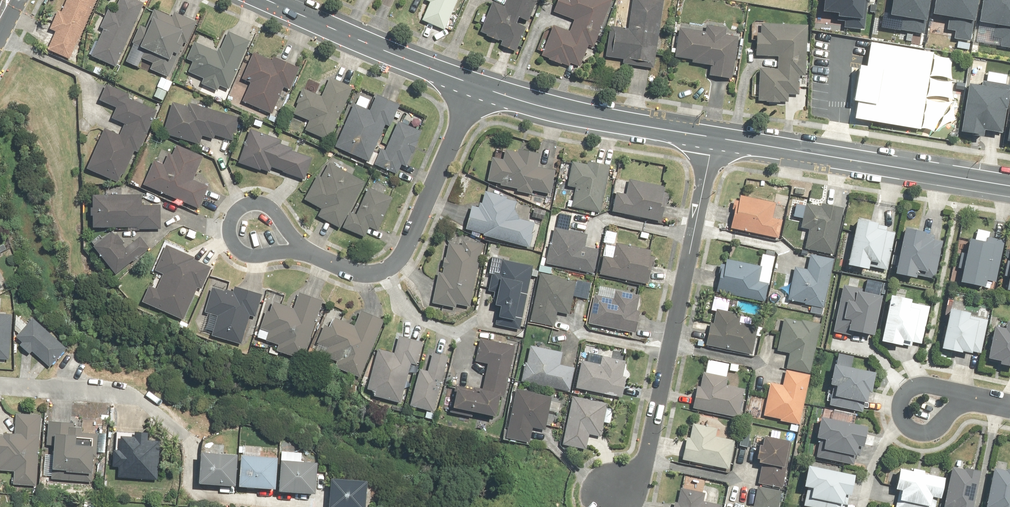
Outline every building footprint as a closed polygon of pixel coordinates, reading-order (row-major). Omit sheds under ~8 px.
[(63,11),(60,9),(52,28),(57,31),(49,48),(71,58),(97,0),(68,0),(63,11)] [(146,2),(143,0),(120,0),(116,10),(111,7),(102,26),(105,28),(93,55),(118,66),(146,2)] [(426,1),(432,4),(425,19),(447,30),(460,0),(426,0),(426,1)] [(507,6),(493,1),(491,6),(483,26),(481,31),(488,33),(487,36),(500,41),(498,46),(517,53),(527,27),(518,23),(521,17),(530,21),(539,0),(509,0),(507,6)] [(556,3),(553,12),(575,21),(572,30),(556,24),(555,26),(546,28),(536,50),(544,54),(544,55),(550,57),(548,60),(572,68),(573,65),(583,69),(592,46),(596,48),(615,0),(554,0),(556,3)] [(631,28),(630,29),(612,26),(607,56),(625,59),(624,63),(655,68),(666,0),(635,0),(631,28)] [(174,15),(157,8),(148,27),(142,24),(134,42),(136,42),(128,61),(140,66),(143,57),(154,62),(151,69),(170,77),(186,42),(188,43),(198,20),(176,11),(174,15)] [(809,77),(810,24),(763,22),(763,32),(761,32),(760,57),(779,57),(778,67),(762,67),(761,101),(769,101),(769,102),(783,103),(783,102),(792,102),(792,95),(802,95),(802,77),(809,77)] [(728,27),(708,26),(708,30),(680,28),(679,56),(678,59),(696,60),(696,63),(713,64),(712,76),(738,78),(739,60),(741,35),(728,34),(728,29),(728,27)] [(231,88),(252,39),(230,30),(223,47),(220,46),(219,50),(196,40),(188,58),(194,61),(190,71),(205,77),(203,82),(219,90),(222,84),(231,88)] [(857,100),(854,117),(920,129),(934,51),(870,39),(866,64),(859,63),(853,99),(857,100)] [(253,82),(244,100),(273,113),(285,86),(291,89),(302,65),(276,54),(274,59),(256,51),(244,78),(253,82)] [(331,139),(355,85),(332,75),(324,95),(305,87),(294,112),(311,119),(307,129),(331,139)] [(107,127),(89,168),(120,182),(124,173),(126,174),(136,150),(140,152),(159,109),(130,96),(132,93),(109,83),(101,99),(118,106),(113,117),(126,123),(121,133),(107,127)] [(356,102),(337,146),(372,160),(387,124),(392,126),(402,102),(378,92),(371,108),(356,102)] [(174,100),(165,133),(201,143),(204,135),(216,138),(217,134),(235,140),(242,116),(191,101),(190,105),(174,100)] [(383,147),(376,163),(399,173),(403,164),(408,166),(414,153),(415,153),(421,140),(420,140),(424,131),(399,120),(387,149),(383,147)] [(283,139),(253,128),(240,161),(262,169),(263,169),(272,172),(274,167),(284,171),(306,179),(314,157),(294,149),(295,147),(282,142),(283,139)] [(156,159),(146,183),(201,207),(210,185),(195,179),(206,156),(178,144),(174,153),(170,152),(165,163),(156,159)] [(495,156),(490,180),(503,182),(502,184),(519,188),(519,190),(534,193),(535,189),(552,193),(557,169),(540,165),(543,151),(520,146),(520,150),(507,148),(505,158),(495,156)] [(602,212),(612,163),(590,159),(590,163),(574,160),(569,185),(577,187),(573,206),(602,212)] [(319,215),(342,227),(367,181),(331,161),(323,176),(319,174),(306,198),(323,208),(319,215)] [(618,191),(614,210),(664,221),(668,203),(669,203),(672,192),(666,191),(668,185),(631,178),(628,193),(618,191)] [(352,210),(345,226),(367,236),(371,226),(380,230),(395,197),(370,186),(358,213),(352,210)] [(485,234),(530,247),(537,222),(521,217),(517,208),(519,201),(509,198),(510,196),(487,190),(484,201),(481,201),(480,206),(474,204),(467,227),(485,233),(485,234)] [(144,193),(96,193),(96,226),(139,226),(139,228),(163,228),(163,203),(144,203),(144,193)] [(737,209),(733,227),(780,237),(784,218),(775,216),(778,201),(742,194),(741,199),(737,198),(735,208),(737,209)] [(811,228),(807,247),(836,253),(846,206),(824,201),(823,205),(808,202),(802,226),(811,228)] [(883,219),(862,215),(852,262),(873,266),(873,265),(890,269),(898,231),(891,230),(891,227),(889,227),(889,225),(882,223),(883,219)] [(930,228),(910,224),(899,271),(920,275),(920,274),(937,277),(946,240),(938,238),(938,236),(936,236),(937,234),(929,232),(930,228)] [(556,225),(548,262),(596,273),(601,249),(587,246),(590,233),(556,225)] [(115,231),(97,244),(118,272),(152,247),(142,235),(128,246),(125,243),(127,241),(120,232),(117,234),(115,231)] [(990,238),(974,234),(970,252),(963,251),(960,267),(966,268),(964,279),(989,285),(990,279),(998,281),(1007,239),(990,235),(990,238)] [(440,271),(434,302),(458,307),(459,304),(471,306),(484,243),(465,239),(464,244),(450,241),(447,256),(446,256),(444,266),(445,267),(444,272),(440,271)] [(605,254),(601,273),(651,283),(657,256),(653,255),(654,249),(618,242),(615,256),(605,254)] [(197,256),(169,244),(158,270),(165,273),(158,287),(151,284),(144,301),(186,319),(199,287),(204,289),(214,266),(196,258),(197,256)] [(720,294),(766,302),(775,254),(765,252),(763,264),(729,259),(728,263),(725,262),(720,294)] [(797,265),(790,299),(825,307),(836,257),(814,252),(810,268),(797,265)] [(535,264),(504,258),(501,271),(495,270),(490,290),(496,291),(494,304),(501,305),(497,323),(522,328),(535,264)] [(578,279),(542,272),(532,320),(556,325),(559,311),(571,314),(578,279)] [(862,287),(846,283),(836,330),(853,333),(854,329),(877,334),(886,293),(862,288),(862,287)] [(219,315),(214,335),(244,343),(252,315),(258,316),(265,291),(237,284),(235,290),(227,288),(226,289),(214,286),(207,312),(219,315)] [(596,293),(590,323),(637,332),(641,310),(639,309),(642,294),(618,289),(616,297),(596,293)] [(918,294),(897,289),(885,337),(914,344),(915,341),(924,343),(933,304),(917,300),(918,294)] [(305,358),(325,298),(301,291),(296,307),(275,300),(272,309),(268,308),(262,328),(270,331),(268,339),(280,344),(278,349),(305,358)] [(975,309),(954,304),(945,345),(966,350),(967,348),(983,352),(991,318),(974,314),(975,309)] [(713,321),(708,344),(754,353),(760,325),(741,321),(743,312),(719,307),(715,322),(713,321)] [(336,366),(361,377),(386,318),(363,308),(356,324),(336,316),(333,325),(326,322),(318,342),(330,347),(326,355),(338,360),(336,366)] [(11,359),(13,313),(0,312),(0,359),(11,359)] [(69,346),(35,316),(18,335),(24,341),(21,344),(32,353),(34,350),(52,366),(69,346)] [(791,352),(788,367),(812,372),(822,322),(804,318),(803,320),(786,316),(779,350),(791,352)] [(992,355),(1004,357),(1004,361),(1009,363),(1009,321),(1009,325),(999,323),(992,355)] [(397,351),(380,347),(369,387),(377,389),(376,394),(402,401),(413,363),(418,364),(424,340),(401,334),(397,351)] [(517,344),(482,337),(477,360),(489,363),(484,388),(476,386),(475,388),(457,384),(452,411),(475,416),(477,409),(500,414),(504,396),(506,396),(517,344)] [(531,344),(523,380),(571,390),(576,366),(562,364),(565,351),(531,344)] [(422,367),(412,404),(435,411),(451,355),(435,351),(430,370),(422,367)] [(584,359),(578,387),(624,397),(628,376),(624,375),(628,359),(604,354),(602,363),(584,359)] [(836,382),(831,403),(866,411),(869,400),(871,400),(873,389),(876,390),(880,370),(839,361),(835,381),(836,382)] [(812,373),(788,368),(785,384),(772,381),(764,414),(782,418),(782,419),(801,423),(812,373)] [(699,384),(694,407),(741,416),(747,388),(728,384),(730,376),(705,371),(702,385),(699,384)] [(554,395),(518,387),(508,436),(532,441),(535,427),(546,429),(554,395)] [(610,402),(575,395),(565,443),(588,448),(591,433),(603,435),(610,402)] [(38,485),(43,414),(18,412),(16,432),(5,431),(5,434),(0,434),(0,454),(0,457),(0,469),(16,470),(15,483),(38,485)] [(823,435),(818,456),(856,464),(858,455),(862,456),(864,444),(868,445),(873,424),(825,414),(821,435),(823,435)] [(58,444),(56,467),(95,470),(96,456),(98,456),(100,432),(85,431),(85,426),(76,425),(77,421),(50,419),(48,443),(58,444)] [(689,436),(684,458),(730,468),(736,439),(718,435),(720,427),(695,422),(692,437),(689,436)] [(121,465),(120,476),(161,479),(164,438),(151,437),(152,429),(139,428),(138,434),(124,433),(123,447),(117,446),(115,465),(121,465)] [(794,438),(768,433),(766,442),(761,441),(758,457),(762,458),(762,461),(764,461),(760,482),(784,487),(794,438)] [(205,449),(203,480),(239,483),(242,452),(205,449)] [(245,452),(243,484),(279,486),(281,455),(245,452)] [(284,457),(282,488),(319,491),(322,459),(284,457)] [(806,504),(822,506),(844,506),(845,503),(849,504),(852,491),(856,492),(860,472),(812,462),(808,483),(811,484),(806,504)] [(956,464),(947,503),(960,506),(975,506),(984,468),(969,464),(969,467),(956,464)] [(998,464),(990,505),(1000,506),(1009,506),(1009,467),(998,464)] [(904,465),(899,486),(902,487),(898,506),(938,506),(940,494),(946,495),(950,474),(904,465)] [(333,506),(370,506),(372,477),(335,475),(333,506)] [(760,485),(756,503),(754,503),(753,505),(748,504),(747,506),(780,506),(783,489),(760,485)] [(675,506),(723,506),(724,503),(705,500),(707,491),(682,486),(679,501),(677,501),(675,506)]
